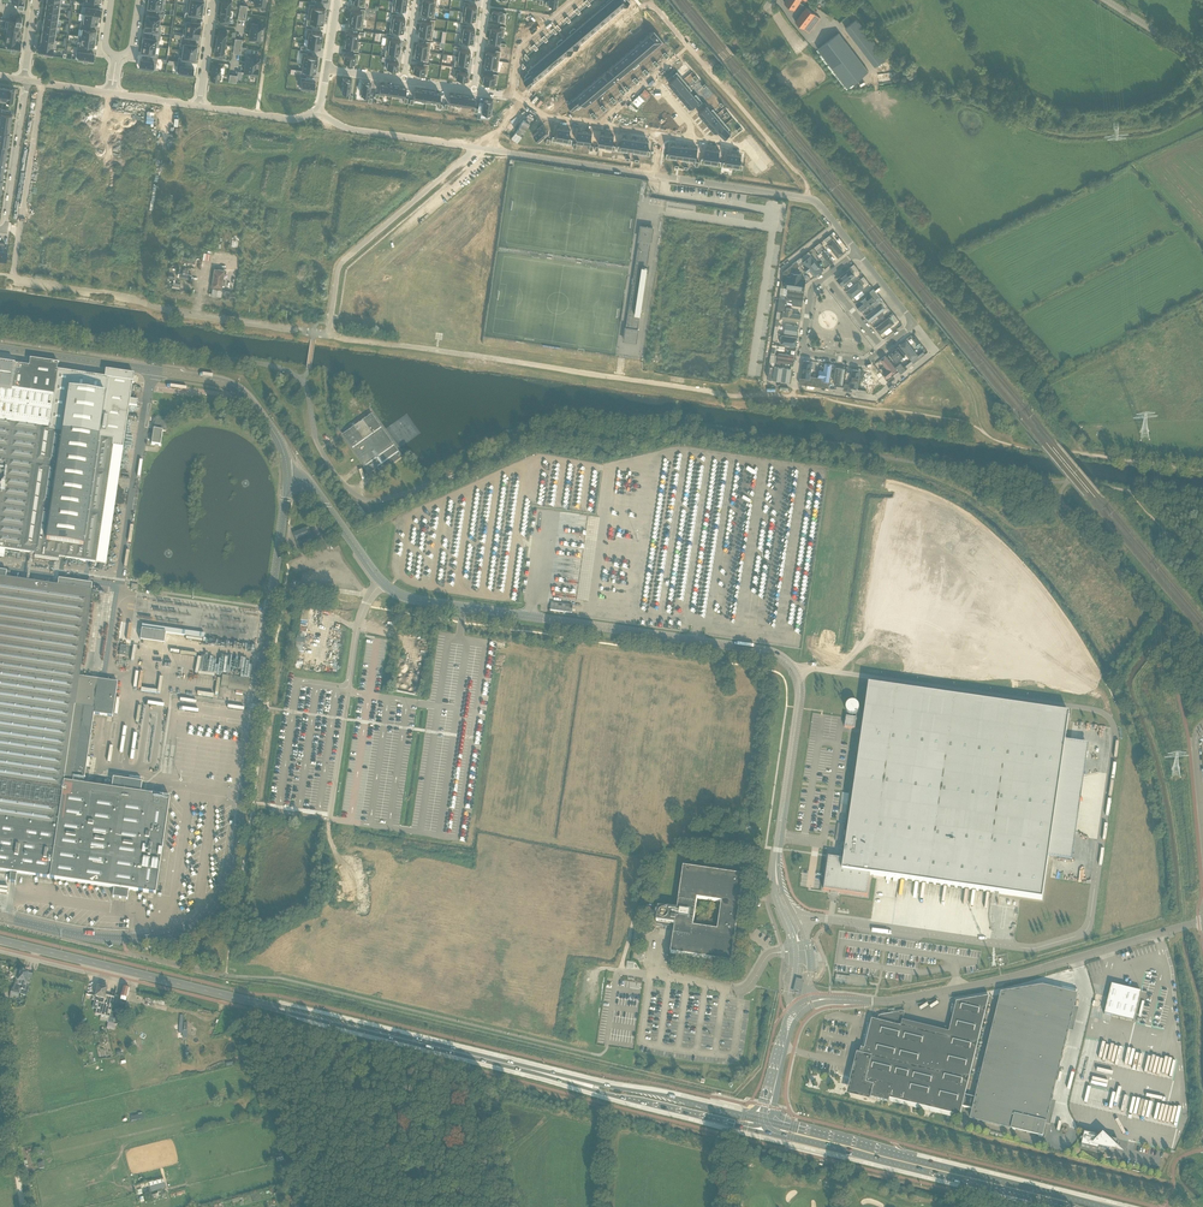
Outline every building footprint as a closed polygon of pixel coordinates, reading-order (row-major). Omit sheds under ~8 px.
[(148,0),(147,4),(148,5),(148,7),(157,9),(156,12),(164,14),(165,9),(161,9),(162,2),(148,0)] [(187,6),(204,8),(204,3),(203,3),(204,0),(201,0),(187,0),(187,6)] [(221,9),(230,10),(231,0),(223,0),(223,4),(222,4),(221,9)] [(254,5),(261,6),(261,8),(267,9),(268,0),(255,0),(254,5)] [(604,3),(614,14),(619,10),(611,0),(608,0),(604,3)] [(619,10),(624,5),(619,0),(611,0),(619,10)] [(784,2),(789,6),(794,9),(801,0),(786,0),(784,2)] [(393,1),(391,11),(396,12),(397,9),(405,10),(406,4),(406,3),(393,1)] [(464,1),(462,11),(476,13),(477,7),(468,5),(469,2),(464,1)] [(84,2),(83,6),(86,7),(85,13),(85,14),(98,16),(99,16),(99,15),(100,8),(92,7),(92,3),(84,2)] [(309,3),(308,14),(325,16),(326,9),(325,9),(314,7),(314,4),(309,3)] [(604,3),(599,7),(600,8),(609,18),(614,14),(604,3)] [(46,5),(46,7),(46,10),(60,12),(61,6),(59,5),(59,6),(47,4),(47,5),(46,5)] [(422,5),(421,12),(430,13),(429,17),(434,17),(436,7),(422,5)] [(185,12),(184,17),(192,18),(193,14),(202,15),(202,12),(203,13),(204,8),(187,6),(186,12),(185,12)] [(806,7),(795,21),(804,28),(812,17),(818,21),(820,18),(806,7)] [(600,8),(595,12),(604,22),(609,18),(600,8)] [(221,15),(220,22),(228,24),(229,17),(232,17),(233,11),(230,10),(221,9),(220,15),(221,15)] [(351,10),(350,17),(364,19),(365,9),(360,9),(360,12),(351,10)] [(45,13),(45,17),(57,19),(59,19),(60,12),(46,10),(46,11),(45,11),(45,13)] [(462,11),(461,21),(466,22),(466,19),(475,20),(476,13),(462,11)] [(492,11),(491,18),(500,19),(499,22),(504,23),(506,13),(504,12),(503,12),(492,11)] [(146,18),(145,22),(159,24),(160,17),(163,18),(164,14),(156,12),(156,16),(147,15),(146,18)] [(595,12),(590,17),(599,26),(604,22),(595,12)] [(81,20),(80,24),(89,26),(89,22),(97,23),(98,21),(99,17),(98,17),(98,16),(85,14),(85,13),(84,13),(82,20),(81,20)] [(392,13),(390,23),(404,25),(405,18),(396,17),(397,14),(392,13)] [(308,14),(306,25),(311,25),(312,22),(323,24),(323,23),(324,24),(325,16),(308,14)] [(44,17),(44,20),(44,24),(56,26),(56,25),(61,26),(61,20),(57,19),(45,17),(44,17)] [(184,17),(184,21),(186,21),(185,28),(200,30),(200,26),(200,23),(191,21),(192,18),(184,17)] [(350,17),(349,24),(358,25),(357,29),(362,29),(364,19),(350,17)] [(590,17),(586,21),(594,31),(599,26),(590,17)] [(6,20),(5,27),(7,27),(20,29),(21,26),(21,24),(21,23),(22,19),(16,18),(16,21),(16,22),(14,22),(8,21),(6,20)] [(122,43),(126,19),(118,18),(114,41),(122,43)] [(421,21),(420,28),(433,30),(435,20),(430,19),(429,22),(421,21)] [(857,19),(845,28),(875,66),(886,57),(857,19)] [(586,21),(581,25),(589,35),(594,31),(586,21)] [(145,26),(144,30),(154,31),(153,35),(161,36),(161,32),(162,24),(159,24),(145,22),(144,26),(145,26)] [(251,23),(250,31),(263,33),(265,23),(258,22),(258,24),(251,23)] [(390,23),(389,33),(394,34),(394,31),(403,32),(403,29),(404,25),(390,23)] [(461,23),(460,34),(473,36),(474,29),(466,27),(466,24),(461,23)] [(43,24),(43,27),(43,28),(43,31),(55,33),(56,26),(44,24),(44,25),(43,24)] [(80,24),(80,29),(83,29),(82,36),(95,38),(95,36),(96,36),(96,33),(96,31),(88,30),(89,26),(80,24)] [(491,27),(490,34),(501,36),(500,36),(503,37),(505,26),(500,25),(499,29),(491,27)] [(581,25),(576,29),(584,39),(589,35),(581,25)] [(5,27),(7,28),(8,28),(7,34),(19,36),(20,32),(21,30),(20,30),(20,29),(7,27),(5,27)] [(182,35),(181,39),(189,40),(189,36),(198,38),(199,34),(200,30),(185,28),(184,28),(182,35)] [(307,28),(305,39),(308,39),(321,41),(322,33),(311,32),(312,28),(307,28)] [(420,28),(419,34),(427,36),(427,39),(432,40),(433,30),(420,28)] [(576,29),(571,33),(579,43),(584,39),(576,29)] [(217,37),(216,43),(225,44),(227,31),(219,30),(218,37),(217,37)] [(42,32),(42,35),(42,38),(54,40),(55,33),(43,31),(43,32),(42,32)] [(250,31),(249,39),(256,39),(256,42),(262,43),(263,33),(250,31)] [(654,31),(649,35),(657,45),(662,41),(654,31)] [(347,32),(346,39),(357,41),(358,34),(347,32)] [(571,33),(565,38),(569,43),(568,44),(572,49),(574,48),(579,43),(571,33)] [(839,33),(818,49),(847,87),(868,71),(839,33)] [(7,34),(6,40),(21,42),(18,42),(19,39),(20,36),(19,36),(7,34)] [(460,34),(458,44),(463,44),(464,41),(472,42),(473,36),(460,34)] [(490,34),(489,41),(500,43),(500,36),(501,36),(490,34)] [(79,35),(77,47),(86,48),(86,44),(94,45),(94,43),(95,43),(95,40),(95,38),(82,36),(79,35)] [(142,40),(141,45),(155,47),(158,47),(159,40),(160,40),(161,36),(153,35),(152,38),(143,37),(143,40),(142,40)] [(388,35),(386,45),(400,47),(401,40),(392,39),(393,36),(388,35)] [(649,35),(644,40),(652,49),(657,45),(649,35)] [(41,45),(41,46),(53,47),(56,48),(57,40),(54,40),(42,38),(42,39),(41,39),(41,42),(41,45)] [(563,40),(558,44),(566,54),(572,49),(568,44),(569,43),(565,38),(563,40)] [(181,39),(180,43),(184,44),(183,51),(197,53),(198,48),(197,48),(197,45),(188,44),(189,40),(181,39)] [(308,39),(307,46),(320,48),(321,41),(308,39)] [(346,39),(345,46),(354,47),(353,50),(358,51),(360,41),(357,41),(346,39)] [(7,41),(6,47),(7,47),(11,48),(11,49),(15,50),(18,50),(19,47),(20,48),(20,46),(21,46),(21,43),(20,43),(21,42),(6,40),(6,41),(7,41)] [(644,40),(639,44),(647,54),(652,49),(644,40)] [(417,43),(416,50),(429,52),(431,41),(426,41),(425,44),(417,43)] [(216,48),(215,56),(223,57),(225,44),(216,43),(215,48),(216,48)] [(558,44),(553,49),(561,58),(566,54),(558,44)] [(639,44),(634,48),(642,58),(647,54),(639,44)] [(39,46),(38,49),(39,49),(38,52),(42,53),(42,54),(48,55),(48,54),(52,55),(53,47),(41,46),(41,45),(39,45),(39,46)] [(141,45),(141,49),(142,49),(141,52),(150,53),(150,57),(157,58),(158,54),(154,53),(155,47),(141,45)] [(386,45),(385,55),(390,56),(390,53),(399,54),(400,47),(386,45)] [(77,47),(75,58),(83,59),(83,60),(87,60),(92,61),(93,59),(94,55),(93,55),(94,53),(85,52),(86,48),(77,47)] [(634,48),(629,52),(637,62),(638,62),(642,58),(634,48)] [(459,56),(469,57),(470,51),(459,49),(459,56)] [(553,49),(548,53),(556,62),(561,58),(553,49)] [(415,53),(415,56),(423,58),(423,59),(423,61),(428,62),(429,52),(416,50),(415,53)] [(486,52),(485,59),(499,61),(500,51),(495,50),(495,53),(486,52)] [(178,57),(178,61),(185,62),(186,59),(195,60),(195,57),(196,57),(197,53),(183,51),(182,57),(178,57)] [(302,52),(300,63),(303,63),(318,65),(319,58),(318,58),(318,57),(307,56),(307,53),(302,52)] [(629,52),(624,56),(632,66),(634,68),(639,64),(638,62),(637,62),(629,52)] [(345,55),(344,62),(354,63),(357,64),(359,53),(354,53),(353,56),(345,55)] [(548,53),(543,57),(551,67),(556,62),(548,53)] [(456,55),(454,66),(459,66),(460,63),(468,64),(469,57),(459,56),(456,55)] [(246,57),(245,65),(259,66),(260,57),(253,56),(253,58),(246,57)] [(382,56),(381,60),(385,61),(384,68),(397,70),(398,67),(398,63),(390,61),(390,57),(382,56)] [(624,56),(619,61),(627,70),(632,66),(624,56)] [(140,59),(139,67),(156,70),(157,58),(150,57),(149,61),(140,59)] [(543,57),(538,61),(546,71),(551,67),(543,57)] [(485,59),(484,65),(493,67),(492,70),(497,71),(499,61),(485,59)] [(178,61),(176,73),(193,75),(194,67),(185,66),(185,62),(178,61)] [(538,61),(533,65),(541,75),(546,71),(538,61)] [(619,61),(614,65),(623,75),(623,74),(627,70),(619,61)] [(303,63),(302,70),(315,72),(316,72),(317,72),(318,65),(303,63)] [(414,69),(413,72),(424,74),(427,74),(428,64),(423,63),(423,66),(414,65),(414,69)] [(245,65),(244,72),(251,73),(251,75),(257,76),(259,66),(245,65)] [(533,65),(528,70),(529,71),(536,79),(541,75),(533,65)] [(614,65),(609,69),(613,74),(611,76),(615,81),(617,79),(618,80),(624,75),(623,74),(623,75),(614,65)] [(213,66),(211,79),(222,80),(223,74),(220,74),(221,67),(213,66)] [(455,68),(453,78),(467,80),(468,73),(459,72),(460,68),(455,68)] [(607,71),(601,76),(610,86),(615,81),(611,76),(613,74),(609,69),(607,71)] [(526,78),(522,81),(528,87),(533,84),(532,83),(536,79),(529,71),(524,76),(526,78)] [(675,77),(669,83),(673,88),(683,79),(679,74),(677,71),(673,75),(675,77)] [(484,75),(483,82),(494,84),(495,84),(496,84),(498,74),(493,73),(492,77),(484,75)] [(601,76),(596,80),(605,90),(610,86),(601,76)] [(301,77),(299,88),(301,88),(307,89),(307,90),(315,91),(315,87),(314,86),(315,82),(305,80),(306,77),(301,77)] [(343,78),(342,85),(343,85),(342,92),(349,93),(351,80),(347,79),(347,78),(343,78)] [(683,79),(673,88),(677,93),(688,84),(683,79)] [(596,80),(591,84),(600,94),(599,94),(600,95),(606,91),(605,90),(596,80)] [(362,87),(361,95),(369,96),(371,83),(362,81),(361,87),(362,87)] [(376,93),(375,98),(378,98),(379,95),(383,96),(384,93),(392,94),(393,85),(388,84),(388,86),(380,84),(379,93),(376,93)] [(591,84),(586,88),(595,98),(599,94),(600,94),(591,84)] [(688,84),(677,93),(681,98),(690,91),(692,89),(688,84)] [(393,85),(392,94),(405,96),(406,88),(399,87),(399,86),(393,85)] [(2,88),(0,100),(7,101),(8,89),(2,88)] [(586,88),(582,93),(590,102),(595,98),(586,88)] [(8,89),(7,101),(13,102),(15,90),(8,89)] [(415,90),(413,98),(421,99),(421,102),(426,103),(428,91),(422,90),(422,91),(415,90)] [(428,91),(426,103),(431,103),(432,101),(439,102),(441,94),(433,93),(433,92),(428,91)] [(690,91),(681,98),(686,103),(694,96),(690,91)] [(582,93),(577,97),(583,105),(585,107),(590,102),(582,93)] [(694,96),(686,103),(690,108),(697,103),(699,105),(703,102),(701,99),(696,94),(694,96)] [(449,97),(448,102),(456,104),(455,106),(461,107),(461,104),(462,95),(457,95),(457,96),(449,95),(449,97)] [(462,95),(461,104),(474,106),(475,98),(468,97),(468,96),(462,95)] [(29,97),(28,111),(36,112),(37,97),(29,97)] [(572,100),(567,103),(573,110),(576,107),(578,110),(583,105),(577,97),(572,100)] [(484,100),(482,114),(490,116),(491,106),(492,107),(493,101),(484,100)] [(706,105),(698,112),(703,118),(711,111),(711,110),(706,105)] [(711,111),(703,118),(707,123),(717,114),(713,109),(711,110),(711,111)] [(11,122),(12,115),(0,113),(0,120),(1,120),(11,122)] [(717,114),(707,123),(711,128),(721,119),(717,114)] [(721,119),(711,128),(715,133),(718,130),(726,124),(721,119)] [(726,124),(718,130),(725,139),(731,134),(728,131),(730,129),(726,124)] [(538,130),(532,135),(538,141),(548,132),(542,125),(538,129),(538,130)] [(552,136),(551,141),(555,142),(562,143),(564,129),(557,128),(556,137),(552,136)] [(564,129),(562,143),(568,144),(572,144),(572,139),(569,139),(570,130),(564,129)] [(579,131),(577,142),(578,142),(584,143),(585,132),(579,131)] [(585,132),(584,143),(591,144),(592,133),(585,132)] [(600,135),(599,145),(605,146),(606,146),(607,136),(600,135)] [(605,146),(605,149),(612,150),(615,151),(616,146),(613,145),(614,137),(607,136),(606,146),(605,146)] [(618,146),(617,151),(620,151),(627,152),(628,149),(627,149),(629,139),(622,138),(621,146),(618,146)] [(629,139),(627,149),(628,149),(634,150),(635,140),(629,139)] [(634,150),(633,153),(640,154),(642,141),(635,140),(634,150)] [(642,141),(640,154),(647,155),(650,156),(651,151),(647,150),(649,142),(642,141)] [(667,153),(666,158),(669,159),(676,160),(677,157),(676,157),(678,146),(671,145),(670,153),(667,153)] [(678,146),(676,157),(677,157),(683,158),(684,147),(678,146)] [(683,158),(682,161),(689,162),(689,159),(691,148),(684,147),(683,158)] [(691,148),(689,159),(696,160),(697,154),(698,149),(691,148)] [(701,158),(701,163),(704,164),(711,165),(713,151),(706,150),(705,159),(701,158)] [(713,151),(711,165),(717,166),(721,166),(721,161),(718,161),(719,152),(713,151)] [(723,162),(722,166),(726,167),(732,168),(734,154),(728,153),(726,162),(723,162)] [(734,154),(732,168),(739,169),(742,169),(743,165),(740,164),(741,155),(734,154)] [(697,213),(699,204),(668,199),(666,215),(679,217),(680,210),(697,213)] [(653,228),(641,226),(624,340),(636,342),(653,228)] [(833,238),(826,244),(838,258),(844,253),(833,238)] [(817,253),(825,264),(829,261),(830,263),(834,260),(824,247),(817,253)] [(815,276),(824,270),(811,255),(803,262),(815,276)] [(214,268),(211,287),(221,288),(222,285),(225,285),(225,281),(223,280),(224,270),(214,268)] [(835,279),(842,287),(855,276),(849,268),(835,279)] [(804,288),(806,277),(801,276),(802,271),(791,269),(790,275),(786,275),(785,286),(804,288)] [(178,273),(177,277),(191,279),(192,275),(188,275),(188,271),(183,270),(182,274),(178,273)] [(861,278),(858,280),(862,285),(865,283),(866,284),(868,282),(864,276),(861,278)] [(851,300),(865,289),(858,281),(845,291),(851,300)] [(211,296),(224,298),(225,291),(222,291),(222,289),(212,288),(211,296)] [(792,303),(802,304),(804,290),(788,288),(787,298),(792,298),(792,303)] [(873,288),(870,291),(870,292),(875,299),(876,298),(877,299),(873,303),(875,307),(881,303),(883,301),(880,297),(873,288)] [(225,291),(224,298),(228,298),(235,299),(236,293),(229,292),(229,291),(225,290),(225,291)] [(855,303),(860,309),(874,299),(869,292),(855,303)] [(778,303),(776,318),(779,319),(781,310),(782,310),(784,311),(785,304),(778,303)] [(884,308),(880,303),(865,315),(869,320),(877,314),(879,316),(884,312),(883,310),(884,308)] [(780,317),(800,320),(801,312),(792,311),(793,307),(785,305),(784,311),(781,310),(780,317)] [(877,331),(879,334),(894,323),(889,317),(875,328),(877,331)] [(798,325),(783,323),(782,332),(797,334),(798,325)] [(782,334),(780,342),(795,345),(796,336),(782,334)] [(906,341),(900,345),(911,360),(917,355),(906,341)] [(909,360),(898,345),(893,349),(905,363),(909,360)] [(777,361),(793,363),(794,353),(778,352),(777,361)] [(887,376),(897,368),(885,353),(879,357),(887,367),(882,371),(887,376)] [(813,359),(803,358),(800,377),(810,379),(813,359)] [(819,370),(818,376),(823,377),(823,380),(829,381),(831,364),(825,363),(824,371),(819,370)] [(900,363),(896,367),(899,371),(901,373),(906,369),(900,363)] [(843,383),(846,367),(836,365),(833,382),(843,383)] [(852,367),(849,385),(858,386),(861,368),(852,367)] [(864,368),(859,388),(869,390),(870,385),(872,386),(873,380),(870,379),(872,370),(864,368)] [(815,386),(816,378),(811,377),(810,379),(800,377),(799,383),(815,386)] [(816,378),(815,386),(829,388),(830,382),(829,382),(822,381),(821,381),(821,378),(816,378)] [(35,554),(35,558),(54,560),(54,557),(106,564),(119,478),(118,477),(123,448),(126,426),(116,424),(87,419),(87,417),(122,422),(126,390),(57,380),(54,401),(53,400),(53,395),(18,390),(19,384),(14,383),(13,390),(0,388),(0,549),(35,554)] [(853,387),(849,387),(849,384),(844,383),(844,387),(843,390),(859,392),(859,389),(852,388),(853,387)] [(352,394),(342,397),(348,416),(356,413),(354,407),(356,406),(352,394)] [(377,469),(380,474),(402,458),(408,454),(410,453),(408,451),(405,454),(403,455),(372,414),(343,434),(340,429),(338,427),(336,428),(338,431),(341,436),(347,444),(361,463),(364,467),(369,474),(377,469)] [(151,445),(160,446),(163,431),(166,432),(168,419),(156,417),(155,421),(153,421),(153,424),(154,424),(154,426),(153,426),(152,429),(154,429),(151,445)] [(293,534),(299,548),(314,542),(309,528),(293,534)] [(11,872),(9,882),(16,883),(17,873),(49,878),(50,878),(156,894),(170,797),(140,793),(142,782),(113,778),(111,789),(84,785),(85,778),(74,776),(84,707),(94,709),(98,680),(79,677),(92,591),(0,578),(0,871),(11,872)] [(554,611),(572,613),(573,606),(556,604),(554,611)] [(166,632),(204,638),(204,634),(143,625),(142,629),(166,632)] [(298,638),(305,639),(307,626),(300,625),(298,638)] [(166,632),(142,629),(140,641),(164,644),(166,634),(166,632)] [(221,675),(220,688),(247,690),(248,678),(221,675)] [(870,875),(1042,900),(1069,714),(869,685),(843,860),(828,857),(824,890),(831,891),(831,894),(838,895),(838,892),(867,896),(870,875)] [(844,711),(854,716),(859,706),(849,700),(844,711)] [(855,729),(857,718),(846,717),(844,727),(855,729)] [(675,925),(671,953),(731,962),(744,876),(683,867),(683,868),(677,910),(658,907),(656,922),(664,923),(665,924),(667,923),(675,925)] [(633,946),(644,947),(647,930),(635,928),(633,946)] [(10,995),(10,998),(13,999),(13,997),(18,998),(18,997),(19,992),(27,994),(28,993),(30,986),(26,985),(27,979),(26,979),(27,976),(28,973),(25,973),(25,972),(24,972),(24,971),(22,970),(21,971),(20,971),(19,970),(17,970),(16,971),(14,972),(14,973),(13,975),(14,977),(18,981),(16,980),(14,990),(12,990),(10,995)] [(93,996),(92,1000),(94,1000),(93,1008),(96,1009),(95,1014),(109,1018),(110,1018),(111,1012),(115,997),(114,997),(105,995),(107,987),(107,985),(98,983),(98,985),(95,997),(93,996)] [(1134,1022),(1141,992),(1111,984),(1104,1014),(1134,1022)] [(126,1004),(130,989),(122,987),(117,1009),(125,1010),(126,1004)] [(965,1095),(962,1107),(973,1109),(971,1119),(1042,1136),(1045,1124),(1050,1100),(1067,1030),(1073,1007),(1076,995),(1043,987),(1001,994),(976,1098),(965,1095)] [(861,1048),(860,1054),(852,1083),(850,1083),(852,1087),(855,1090),(858,1093),(862,1096),(866,1097),(871,1098),(888,1102),(889,1099),(960,1116),(962,1108),(962,1107),(965,1095),(965,1094),(989,997),(956,1002),(947,1038),(895,1026),(898,1013),(905,1012),(905,1011),(879,1016),(877,1021),(871,1020),(864,1049),(861,1048)] [(109,1018),(108,1023),(115,1025),(119,1024),(121,1017),(118,1016),(118,1013),(111,1012),(110,1018),(109,1018)] [(1150,1037),(1153,1027),(1137,1022),(1134,1033),(1150,1037)] [(83,1025),(79,1027),(85,1035),(89,1032),(86,1029),(88,1028),(87,1025),(85,1027),(83,1025)] [(1173,1078),(1177,1060),(1128,1049),(1125,1065),(1146,1070),(1145,1071),(1173,1078)] [(1140,1099),(1137,1117),(1178,1125),(1181,1109),(1169,1107),(1170,1102),(1154,1099),(1153,1102),(1140,1099)] [(1081,1146),(1098,1150),(1099,1147),(1109,1149),(1110,1148),(1116,1149),(1118,1141),(1105,1138),(1103,1135),(1101,1137),(1084,1133),(1081,1146)]
